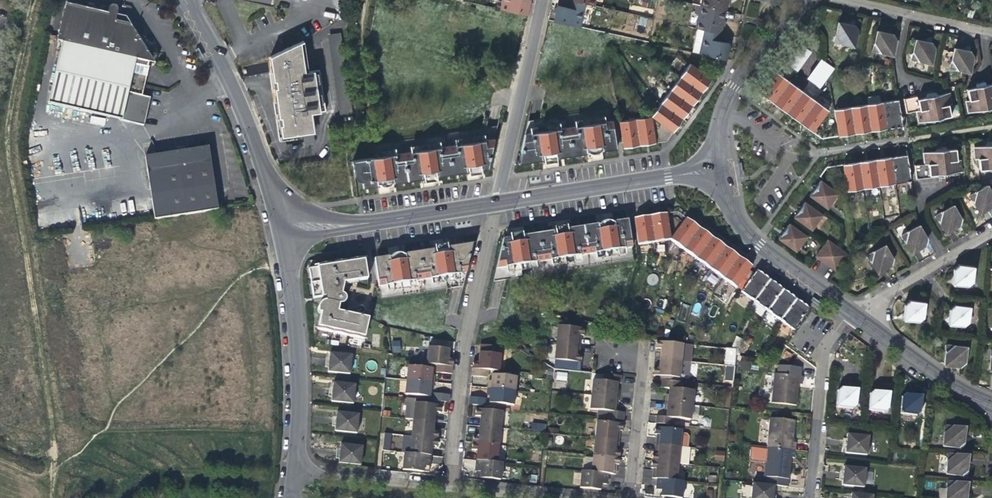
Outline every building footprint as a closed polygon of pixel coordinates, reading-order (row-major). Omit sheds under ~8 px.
[(500,9),(526,15),(529,0),(502,0),(500,9)] [(579,27),(583,4),(568,0),(566,8),(556,6),(553,21),(579,27)] [(698,5),(723,11),(726,0),(699,0),(698,5)] [(694,28),(701,30),(718,34),(721,22),(723,11),(698,5),(694,5),(692,14),(696,14),(692,28),(694,28)] [(84,11),(65,7),(57,44),(61,45),(48,106),(144,127),(150,99),(141,97),(148,69),(144,68),(145,63),(149,64),(150,58),(130,26),(114,23),(116,12),(115,10),(113,8),(112,8),(110,8),(107,9),(107,10),(106,16),(84,11)] [(628,16),(628,28),(651,28),(651,15),(628,16)] [(833,42),(852,46),(856,30),(853,26),(837,23),(833,42)] [(701,30),(694,28),(692,36),(700,37),(701,30)] [(718,34),(701,30),(700,37),(692,36),(689,51),(700,54),(724,59),(724,56),(727,43),(716,41),(717,39),(718,34)] [(328,36),(332,47),(343,43),(339,32),(328,36)] [(891,55),(894,44),(895,39),(893,35),(876,32),(871,51),(891,55)] [(301,39),(269,55),(271,70),(278,134),(312,130),(310,113),(322,112),(317,70),(305,71),(301,39)] [(911,60),(931,64),(934,48),(931,44),(923,42),(915,40),(911,60)] [(797,70),(801,65),(811,51),(796,44),(785,59),(790,64),(797,70)] [(950,69),(969,73),(973,57),(970,52),(966,51),(954,49),(950,69)] [(834,72),(830,68),(823,60),(818,67),(808,79),(823,86),(834,72)] [(689,63),(680,76),(701,92),(711,79),(689,63)] [(772,103),(789,81),(776,71),(759,93),(772,103)] [(701,92),(680,76),(670,89),(692,105),(701,92)] [(801,90),(789,81),(772,103),(785,112),(801,90)] [(966,90),(971,112),(991,108),(991,85),(986,86),(984,83),(977,85),(976,88),(973,89),(966,90)] [(692,105),(670,89),(660,102),(682,119),(692,105)] [(815,100),(801,90),(785,112),(799,122),(815,100)] [(950,116),(945,94),(939,95),(936,96),(934,93),(927,94),(927,98),(922,99),(917,100),(916,97),(903,99),(906,113),(919,111),(921,122),(950,116)] [(828,109),(815,100),(799,122),(812,131),(828,109)] [(902,126),(898,100),(882,102),(886,128),(902,126)] [(682,119),(660,102),(650,115),(672,132),(682,119)] [(886,128),(882,102),(866,105),(870,131),(886,128)] [(870,131),(866,105),(849,107),(853,133),(870,131)] [(853,133),(849,107),(833,110),(837,136),(853,133)] [(650,115),(635,117),(640,144),(655,142),(650,115)] [(666,141),(672,132),(650,115),(655,142),(666,141)] [(597,122),(596,116),(589,117),(582,118),(582,124),(568,126),(572,151),(572,155),(587,152),(592,152),(617,148),(612,120),(597,122)] [(640,144),(635,117),(619,120),(623,147),(640,144)] [(558,157),(572,155),(572,151),(568,126),(552,128),(551,123),(543,124),(536,125),(537,131),(525,133),(519,159),(518,163),(541,159),(542,162),(547,161),(548,163),(551,162),(553,162),(553,160),(559,159),(558,157)] [(488,168),(495,138),(480,140),(479,134),(471,135),(464,136),(465,142),(450,145),(453,169),(454,173),(469,171),(473,170),(473,172),(477,171),(480,171),(480,169),(488,168)] [(453,169),(450,145),(435,147),(434,141),(426,142),(419,143),(420,149),(405,151),(408,176),(409,180),(424,177),(425,180),(440,177),(440,175),(454,173),(453,169)] [(979,171),(991,170),(991,143),(988,144),(987,147),(983,147),(977,148),(979,171)] [(142,157),(152,220),(215,210),(209,174),(205,147),(142,157)] [(408,176),(405,151),(390,154),(389,148),(382,149),(375,150),(375,156),(374,156),(374,157),(370,157),(351,160),(352,167),(355,166),(356,175),(357,178),(359,180),(361,181),(364,180),(365,186),(384,183),(395,182),(405,180),(409,180),(408,176)] [(956,176),(958,176),(955,150),(950,151),(946,151),(944,149),(938,149),(937,152),(933,152),(927,153),(928,165),(915,166),(916,180),(956,176)] [(910,181),(906,154),(890,157),(894,183),(910,181)] [(879,186),(894,183),(890,157),(874,159),(879,186)] [(862,189),(879,186),(874,159),(858,162),(862,189)] [(846,191),(862,189),(858,162),(842,164),(846,191)] [(816,187),(810,195),(828,208),(839,193),(821,180),(816,187)] [(991,207),(991,194),(988,187),(971,196),(981,213),(991,207)] [(801,208),(794,217),(812,230),(823,215),(805,202),(801,208)] [(946,234),(960,225),(961,220),(953,206),(936,217),(946,234)] [(670,241),(666,215),(652,217),(655,243),(670,241)] [(655,243),(652,217),(635,219),(638,245),(655,243)] [(684,250),(699,229),(686,219),(670,241),(684,250)] [(629,224),(628,220),(613,223),(609,223),(608,220),(602,221),(604,224),(598,225),(583,227),(584,231),(588,255),(602,253),(604,259),(611,258),(619,256),(618,251),(632,249),(629,224)] [(785,229),(778,238),(797,251),(808,236),(790,223),(785,229)] [(584,231),(583,227),(570,229),(569,226),(552,229),(553,232),(538,234),(539,237),(544,262),(557,260),(558,266),(566,264),(573,263),(573,258),(588,255),(584,231)] [(902,236),(904,239),(912,253),(926,245),(927,240),(924,234),(919,226),(902,236)] [(696,259),(712,238),(699,229),(684,250),(696,259)] [(539,237),(538,234),(526,236),(520,237),(519,234),(514,235),(513,237),(504,239),(497,269),(513,267),(514,272),(521,271),(528,270),(528,265),(536,263),(544,262),(539,237)] [(710,269),(725,248),(712,238),(696,259),(710,269)] [(828,240),(825,244),(816,257),(836,271),(849,254),(828,240)] [(472,247),(473,243),(450,246),(450,244),(434,246),(434,249),(419,251),(420,255),(423,280),(439,277),(439,282),(447,281),(453,281),(455,280),(454,275),(467,273),(472,247)] [(893,260),(886,248),(885,246),(868,256),(873,265),(878,273),(893,265),(893,260)] [(722,278),(738,257),(725,248),(710,269),(722,278)] [(420,255),(419,251),(405,253),(388,256),(375,258),(375,262),(379,286),(394,284),(395,289),(402,288),(410,287),(409,282),(423,280),(420,255)] [(319,303),(318,304),(318,307),(318,310),(319,311),(320,312),(317,328),(363,338),(368,318),(366,317),(337,311),(334,310),(335,306),(335,303),(339,303),(340,303),(342,303),(344,302),(345,300),(345,299),(345,296),(344,294),(342,293),(340,293),(336,292),(335,283),(343,282),(367,278),(364,257),(341,260),(316,264),(316,265),(309,266),(313,296),(325,295),(325,297),(325,300),(323,300),(321,301),(319,303)] [(738,257),(722,278),(736,288),(752,267),(738,257)] [(955,266),(953,267),(951,284),(968,285),(971,282),(973,266),(957,264),(955,266)] [(754,302),(770,280),(757,271),(741,292),(754,302)] [(494,282),(505,280),(506,276),(496,274),(494,282)] [(656,284),(657,275),(648,275),(648,284),(656,284)] [(501,297),(505,299),(510,279),(505,280),(501,297)] [(767,311),(783,289),(770,280),(754,302),(767,311)] [(448,304),(452,287),(447,288),(443,303),(448,304)] [(781,321),(797,299),(783,289),(767,311),(781,321)] [(793,330),(809,308),(797,299),(781,321),(793,330)] [(902,319),(917,321),(922,317),(923,302),(907,300),(903,303),(902,319)] [(969,306),(954,305),(952,304),(951,306),(948,307),(947,324),(963,326),(967,322),(969,306)] [(557,326),(555,342),(579,345),(579,338),(576,338),(576,335),(580,335),(582,335),(582,328),(557,326)] [(392,352),(401,352),(400,340),(391,340),(392,352)] [(661,350),(660,359),(688,362),(689,362),(691,344),(656,341),(655,349),(661,350)] [(578,352),(579,345),(555,342),(553,368),(578,370),(580,355),(578,355),(574,354),(575,352),(578,352)] [(944,344),(942,363),(959,365),(963,362),(965,345),(944,344)] [(426,363),(435,364),(452,366),(452,358),(448,357),(448,353),(448,349),(427,347),(426,363)] [(736,365),(736,347),(725,347),(725,364),(736,365)] [(500,352),(478,350),(478,356),(477,361),(472,361),(471,368),(486,369),(498,370),(500,352)] [(585,350),(584,361),(591,361),(592,350),(585,350)] [(350,354),(328,352),(327,361),(326,371),(349,373),(350,354)] [(687,379),(688,362),(660,359),(659,369),(653,368),(653,375),(687,379)] [(740,361),(740,369),(751,369),(751,362),(740,361)] [(451,373),(452,366),(435,364),(435,372),(451,373)] [(724,380),(733,381),(735,366),(726,365),(724,380)] [(406,380),(431,382),(432,368),(407,366),(406,380)] [(485,377),(486,369),(471,368),(471,376),(485,377)] [(556,372),(555,380),(567,381),(567,372),(556,372)] [(772,402),(798,404),(799,391),(800,384),(803,384),(804,376),(775,373),(772,402)] [(514,391),(516,376),(489,374),(487,388),(514,391)] [(609,381),(621,382),(624,383),(625,376),(609,374),(609,381)] [(619,398),(621,382),(609,381),(593,379),(592,395),(619,398)] [(429,395),(431,382),(406,380),(405,393),(429,395)] [(659,387),(669,388),(693,391),(693,383),(660,380),(659,387)] [(354,385),(332,382),(331,392),(330,401),(353,403),(354,385)] [(471,387),(471,396),(486,396),(486,387),(471,387)] [(835,407),(852,409),(856,406),(857,393),(853,389),(847,388),(842,387),(837,391),(835,407)] [(513,404),(514,391),(487,388),(486,401),(513,404)] [(693,391),(669,388),(668,403),(691,405),(693,391)] [(868,411),(883,413),(887,409),(888,396),(886,392),(882,392),(873,391),(870,394),(868,411)] [(450,402),(451,394),(433,392),(432,400),(450,402)] [(900,414),(915,416),(920,413),(921,396),(914,395),(905,394),(902,397),(900,414)] [(619,398),(592,395),(590,408),(601,409),(601,417),(627,420),(627,412),(618,411),(619,398)] [(470,396),(469,404),(485,405),(486,397),(470,396)] [(439,411),(440,404),(414,402),(414,398),(406,397),(404,418),(413,419),(433,421),(434,411),(439,411)] [(691,405),(668,403),(666,417),(656,416),(655,423),(672,425),(672,417),(690,419),(691,405)] [(499,428),(500,411),(475,409),(475,415),(480,415),(479,425),(499,428)] [(359,413),(337,411),(336,420),(335,429),(357,431),(359,413)] [(794,441),(796,420),(771,417),(768,447),(797,450),(797,441),(794,441)] [(432,430),(433,421),(413,419),(411,435),(437,438),(437,430),(432,430)] [(625,431),(626,425),(599,422),(597,438),(621,440),(622,431),(625,431)] [(497,444),(499,428),(479,425),(478,435),(473,435),(472,441),(497,444)] [(942,446),(958,447),(961,445),(962,437),(963,428),(944,426),(942,446)] [(679,447),(681,430),(655,427),(654,434),(656,435),(655,444),(679,447)] [(867,455),(869,436),(847,434),(846,444),(845,453),(867,455)] [(436,445),(437,438),(411,435),(403,435),(401,452),(404,452),(429,455),(430,444),(436,445)] [(620,451),(621,440),(597,438),(596,455),(622,457),(623,451),(620,451)] [(496,461),(497,444),(472,441),(471,449),(477,449),(476,459),(496,461)] [(362,445),(340,442),(339,451),(338,461),(360,463),(362,445)] [(687,464),(689,448),(679,447),(655,444),(654,454),(652,454),(651,460),(677,463),(687,464)] [(796,458),(797,450),(768,447),(752,445),(750,459),(767,461),(765,475),(767,475),(767,483),(774,484),(789,486),(792,457),(796,458)] [(713,459),(723,461),(725,452),(715,450),(713,459)] [(985,461),(987,453),(974,451),(972,459),(985,461)] [(428,471),(429,455),(404,452),(402,469),(428,471)] [(622,465),(622,457),(596,455),(594,471),(610,473),(618,473),(619,464),(622,465)] [(944,474),(961,476),(964,474),(965,466),(966,457),(946,455),(944,474)] [(432,456),(431,466),(441,467),(442,456),(432,456)] [(474,471),(475,459),(463,459),(462,471),(474,471)] [(500,478),(501,462),(496,461),(476,459),(475,470),(480,470),(480,476),(500,478)] [(676,480),(677,463),(651,460),(650,468),(652,468),(651,477),(657,478),(676,480)] [(866,468),(844,465),(843,474),(842,484),(864,486),(866,468)] [(609,484),(610,473),(594,471),(584,470),(582,487),(603,489),(603,484),(609,484)] [(681,497),(683,480),(676,480),(657,478),(656,489),(661,490),(660,495),(681,497)] [(774,484),(767,483),(752,482),(750,497),(773,497),(774,484)] [(965,493),(966,484),(946,482),(945,497),(964,497),(965,493)]
